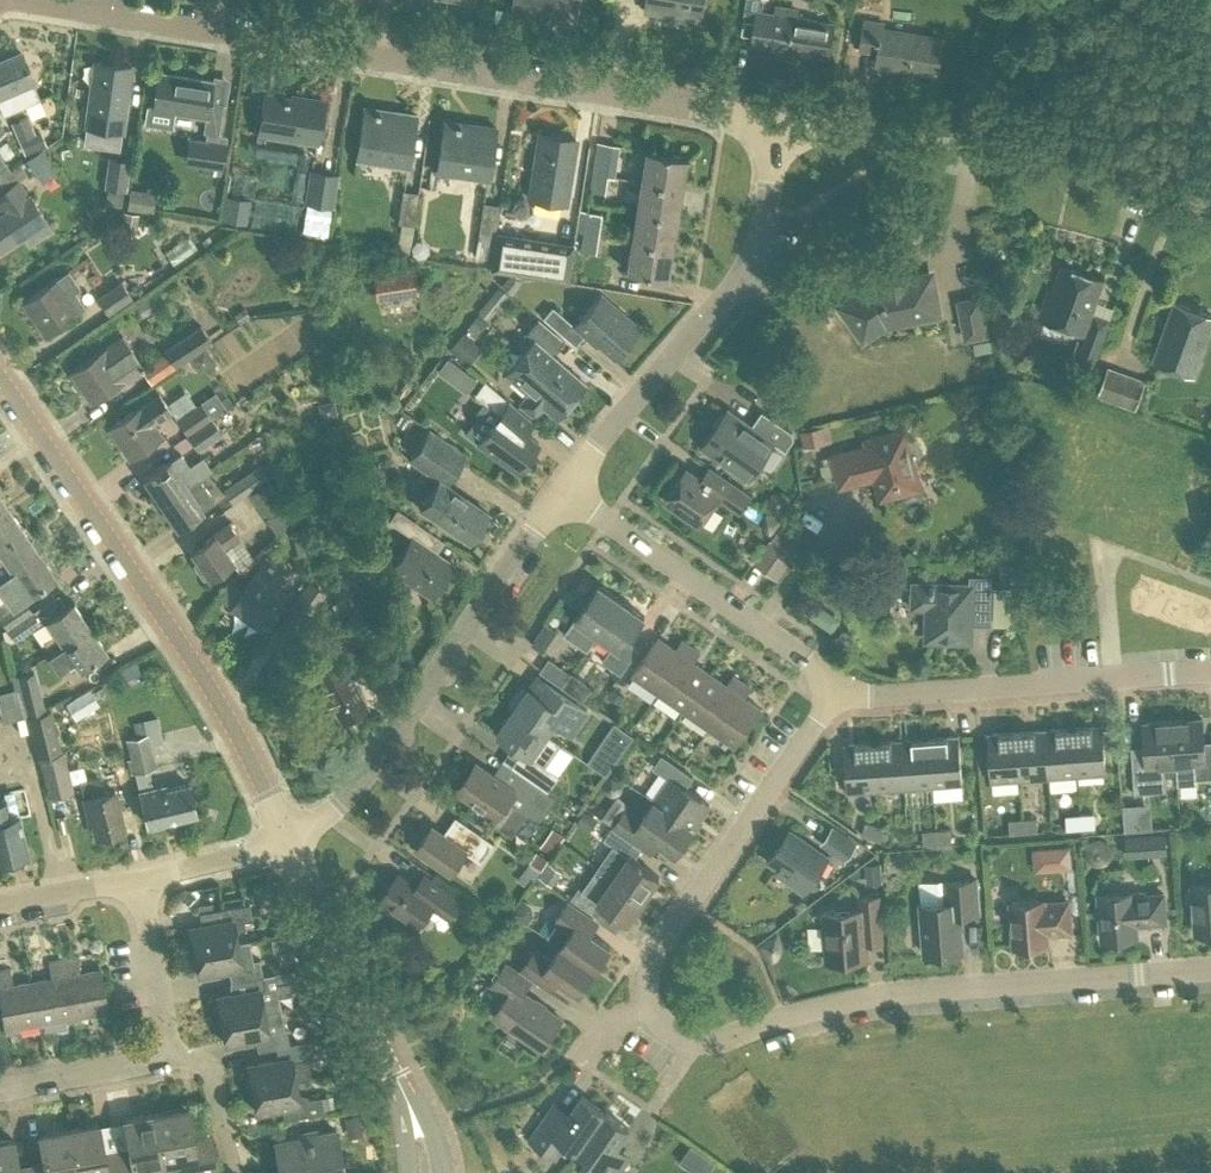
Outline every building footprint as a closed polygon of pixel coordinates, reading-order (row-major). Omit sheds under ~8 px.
[(512,7),(549,13),(548,20),(572,24),(576,0),(513,0),(512,7)] [(705,0),(648,0),(646,12),(701,21),(705,0)] [(764,0),(747,0),(742,33),(754,35),(753,45),(828,57),(833,24),(798,18),(774,14),(759,11),(760,6),(763,6),(764,0)] [(938,75),(944,39),(883,29),(884,23),(865,20),(860,51),(878,53),(876,66),(938,75)] [(33,84),(34,83),(21,53),(0,62),(0,107),(3,114),(40,99),(33,84)] [(123,132),(132,67),(95,62),(86,127),(88,127),(86,142),(109,145),(111,130),(123,132)] [(154,108),(206,116),(212,82),(160,74),(154,108)] [(307,102),(266,96),(258,144),(261,144),(263,135),(318,143),(324,101),(307,98),(307,102)] [(394,115),(364,110),(356,159),(408,167),(416,115),(395,111),(394,115)] [(18,139),(34,133),(27,115),(11,122),(18,139)] [(221,119),(206,116),(204,132),(206,133),(204,140),(189,137),(184,163),(201,166),(200,172),(219,175),(221,169),(222,169),(227,136),(219,135),(221,119)] [(186,135),(184,121),(167,124),(169,138),(186,135)] [(474,128),(444,123),(437,172),(489,179),(496,127),(475,124),(474,128)] [(566,204),(576,140),(539,135),(529,198),(566,204)] [(591,173),(607,176),(614,177),(619,145),(595,141),(591,173)] [(42,183),(58,172),(42,149),(26,160),(42,183)] [(640,181),(681,188),(685,157),(645,151),(640,181)] [(10,170),(0,154),(0,177),(10,170)] [(126,191),(130,160),(108,157),(103,187),(126,191)] [(333,207),(339,173),(309,168),(303,202),(333,207)] [(604,193),(607,176),(591,173),(588,191),(604,193)] [(23,238),(28,245),(52,230),(28,194),(19,181),(0,193),(0,208),(3,213),(0,215),(0,253),(23,238)] [(676,217),(681,188),(640,181),(636,211),(676,217)] [(409,245),(418,192),(402,190),(396,222),(401,223),(398,243),(409,245)] [(246,223),(250,199),(226,195),(222,219),(246,223)] [(262,200),(258,221),(299,229),(303,208),(262,200)] [(671,247),(676,217),(636,211),(631,240),(671,247)] [(582,233),(597,235),(601,214),(585,212),(582,233)] [(568,282),(574,246),(495,232),(489,268),(568,282)] [(595,253),(597,235),(582,233),(579,250),(595,253)] [(206,248),(213,243),(208,235),(200,241),(206,248)] [(488,270),(493,238),(477,236),(472,268),(488,270)] [(666,277),(671,247),(631,240),(626,270),(614,269),(612,284),(641,289),(643,273),(666,277)] [(1092,313),(1104,280),(1064,266),(1054,293),(1051,291),(1041,319),(1084,334),(1085,335),(1075,360),(1092,366),(1110,319),(1092,313)] [(375,301),(419,295),(415,268),(372,274),(375,301)] [(943,317),(935,270),(902,276),(898,274),(888,275),(886,279),(869,282),(837,305),(864,344),(888,327),(943,317)] [(45,336),(86,308),(75,292),(80,289),(68,271),(22,303),(45,336)] [(109,316),(134,299),(122,281),(96,297),(109,316)] [(487,321),(508,295),(497,286),(476,312),(487,321)] [(639,328),(600,294),(573,325),(552,307),(543,318),(575,346),(584,335),(595,346),(597,344),(613,357),(639,328)] [(965,342),(989,337),(981,295),(957,299),(965,342)] [(1210,331),(1210,317),(1176,304),(1155,361),(1195,375),(1210,331)] [(538,374),(570,401),(585,383),(550,354),(561,341),(537,321),(527,334),(534,340),(523,353),(542,370),(538,374)] [(1038,322),(1019,323),(1020,340),(1039,339),(1038,322)] [(143,368),(141,369),(151,384),(211,341),(199,324),(163,350),(165,353),(143,368)] [(91,404),(141,369),(143,368),(121,337),(107,347),(70,373),(91,404)] [(556,417),(570,401),(538,374),(542,370),(523,353),(505,374),(528,394),(519,405),(534,417),(543,406),(556,417)] [(447,357),(437,371),(448,379),(458,365),(447,357)] [(1135,409),(1144,385),(1108,372),(1100,396),(1135,409)] [(472,395),(498,414),(508,401),(484,380),(483,382),(476,377),(473,381),(480,386),(472,395)] [(187,435),(211,419),(211,418),(233,403),(219,384),(212,389),(214,392),(176,419),(187,435)] [(130,461),(163,438),(154,424),(172,412),(159,394),(108,429),(130,461)] [(752,426),(728,410),(702,447),(749,480),(774,443),(786,452),(794,440),(792,432),(763,412),(752,426)] [(539,444),(498,414),(476,443),(517,473),(528,458),(530,459),(537,449),(535,448),(539,444)] [(211,419),(187,435),(198,450),(222,433),(211,419)] [(470,541),(488,514),(445,485),(466,454),(429,429),(406,460),(436,483),(420,507),(434,517),(470,541)] [(906,441),(903,429),(862,439),(864,445),(830,454),(839,488),(874,479),(880,501),(919,491),(911,461),(913,461),(915,460),(916,459),(918,458),(919,457),(920,456),(921,454),(921,452),(921,450),(921,449),(921,447),(920,445),(919,444),(918,443),(916,442),(915,441),(913,440),(911,440),(909,440),(908,441),(906,441)] [(160,504),(198,478),(212,469),(203,457),(189,466),(181,454),(171,461),(143,480),(160,504)] [(303,492),(291,456),(271,463),(270,459),(223,489),(232,503),(269,478),(267,476),(275,475),(283,498),(303,492)] [(712,487),(687,469),(665,501),(700,525),(719,498),(740,512),(751,497),(720,475),(712,487)] [(198,478),(160,504),(176,528),(204,509),(214,502),(198,478)] [(275,533),(296,517),(268,479),(247,494),(275,533)] [(794,494),(783,503),(797,521),(808,512),(794,494)] [(22,529),(6,506),(0,510),(0,544),(22,529)] [(431,597),(453,564),(428,547),(435,536),(397,509),(388,521),(411,536),(390,569),(431,597)] [(792,558),(808,536),(785,520),(769,542),(792,558)] [(1203,543),(1210,546),(1210,521),(1203,543)] [(239,572),(253,557),(230,523),(213,534),(214,536),(192,551),(198,560),(192,564),(203,579),(209,575),(210,577),(232,562),(239,572)] [(39,553),(22,529),(0,544),(0,579),(39,553)] [(7,629),(32,611),(24,599),(26,597),(55,577),(39,553),(0,579),(0,588),(6,596),(6,598),(0,602),(0,619),(7,629)] [(263,630),(286,596),(271,586),(282,568),(266,558),(231,608),(263,630)] [(988,623),(990,580),(973,580),(973,586),(914,584),(913,608),(927,608),(927,641),(971,642),(972,623),(988,623)] [(292,640),(326,593),(309,581),(275,628),(292,640)] [(598,635),(622,601),(599,586),(567,632),(590,648),(598,635)] [(622,601),(598,635),(613,646),(602,662),(621,675),(638,650),(627,642),(645,617),(622,601)] [(63,645),(89,627),(73,603),(47,621),(63,645)] [(818,604),(817,603),(809,616),(821,624),(826,617),(825,609),(818,604)] [(330,646),(361,629),(351,609),(319,626),(330,646)] [(40,623),(32,611),(7,629),(15,641),(34,627),(40,623)] [(89,627),(63,645),(47,656),(58,671),(74,661),(80,669),(106,651),(89,627)] [(658,694),(691,646),(682,640),(676,649),(659,638),(632,676),(658,694)] [(684,712),(711,674),(694,662),(701,653),(691,646),(658,694),(684,712)] [(367,705),(349,674),(354,671),(344,654),(310,674),(320,692),(322,691),(328,701),(330,700),(341,720),(353,713),(358,714),(364,711),(365,706),(367,705)] [(549,658),(540,671),(562,686),(571,673),(549,658)] [(42,696),(35,671),(17,675),(21,689),(24,701),(42,696)] [(710,730),(743,682),(733,676),(727,685),(711,674),(684,712),(710,730)] [(743,682),(710,730),(736,748),(762,710),(745,698),(752,688),(743,682)] [(513,711),(548,735),(557,722),(572,732),(587,711),(563,694),(555,706),(529,688),(527,691),(523,688),(520,689),(510,703),(510,707),(514,710),(513,711)] [(27,716),(24,701),(21,689),(0,694),(0,714),(2,722),(27,716)] [(50,711),(27,716),(37,758),(60,753),(50,711)] [(561,743),(548,735),(513,711),(497,734),(523,752),(512,768),(529,780),(548,793),(560,777),(544,766),(561,743)] [(164,742),(157,717),(132,723),(136,737),(126,739),(130,759),(126,760),(130,774),(135,773),(149,769),(156,768),(150,745),(164,742)] [(1176,764),(1177,764),(1178,785),(1196,784),(1196,780),(1210,779),(1210,749),(1205,750),(1203,720),(1173,722),(1176,764)] [(1163,765),(1176,764),(1173,722),(1144,724),(1146,755),(1132,756),(1134,785),(1135,793),(1165,790),(1163,765)] [(1075,728),(1078,776),(1107,774),(1103,726),(1075,728)] [(1049,778),(1078,776),(1075,728),(1046,730),(1049,778)] [(1020,780),(1049,778),(1046,730),(1017,732),(1020,780)] [(991,782),(1020,780),(1017,732),(987,734),(991,782)] [(931,738),(935,788),(963,786),(960,736),(931,738)] [(905,790),(935,788),(931,738),(902,740),(905,790)] [(876,792),(905,790),(902,740),(873,742),(876,792)] [(847,794),(876,792),(873,742),(843,744),(847,794)] [(652,802),(693,830),(710,805),(686,788),(693,778),(662,757),(654,769),(670,780),(656,800),(654,799),(652,802)] [(556,799),(548,793),(529,780),(520,794),(476,764),(457,791),(495,817),(492,821),(513,836),(528,814),(540,823),(556,799)] [(147,825),(150,825),(151,828),(167,824),(166,823),(178,820),(178,818),(179,817),(196,814),(189,784),(166,790),(165,786),(155,788),(153,789),(149,769),(135,773),(139,792),(147,825)] [(102,793),(99,778),(80,782),(89,824),(92,823),(95,837),(124,830),(115,790),(102,793)] [(965,787),(935,789),(936,803),(965,801),(965,787)] [(934,789),(905,791),(906,809),(935,807),(934,789)] [(5,801),(0,802),(0,860),(27,854),(19,816),(9,818),(5,801)] [(676,855),(693,830),(652,802),(641,818),(626,807),(612,827),(646,850),(653,839),(676,855)] [(1137,804),(1123,805),(1125,831),(1139,830),(1137,804)] [(1080,815),(1081,828),(1095,828),(1094,814),(1080,815)] [(1067,829),(1081,828),(1080,815),(1066,816),(1067,829)] [(495,844),(456,818),(445,835),(433,827),(417,850),(452,874),(467,852),(482,863),(495,844)] [(1022,819),(1024,833),(1038,832),(1037,818),(1022,819)] [(1009,833),(1024,833),(1022,819),(1008,819),(1009,833)] [(876,839),(879,825),(866,822),(862,835),(876,839)] [(845,861),(858,843),(832,825),(820,844),(845,861)] [(879,825),(876,839),(889,843),(893,829),(879,825)] [(804,895),(831,857),(790,828),(766,863),(778,871),(775,875),(804,895)] [(597,868),(644,900),(660,878),(634,860),(642,850),(612,829),(604,840),(613,846),(597,868)] [(923,844),(937,843),(936,830),(923,831),(923,844)] [(936,830),(937,843),(951,842),(950,830),(936,830)] [(1126,857),(1167,854),(1166,832),(1125,835),(1126,857)] [(1071,846),(1051,847),(1053,871),(1072,870),(1071,846)] [(534,879),(548,859),(537,851),(516,880),(524,886),(531,877),(534,879)] [(628,923),(644,900),(597,868),(587,882),(589,888),(601,896),(598,901),(579,888),(572,899),(595,916),(603,906),(628,923)] [(427,891),(399,874),(381,900),(420,927),(433,907),(451,919),(463,901),(434,881),(427,891)] [(925,955),(963,952),(960,915),(979,913),(976,879),(945,882),(946,903),(921,905),(925,955)] [(1191,886),(1192,890),(1186,892),(1187,904),(1193,906),(1195,934),(1199,934),(1201,939),(1210,938),(1210,885),(1191,886)] [(1135,897),(1134,893),(1099,896),(1102,941),(1138,938),(1137,925),(1166,923),(1164,895),(1135,897)] [(827,963),(867,959),(865,925),(881,924),(879,897),(861,898),(862,910),(823,913),(827,963)] [(560,947),(595,970),(610,948),(588,932),(596,920),(569,901),(554,924),(556,925),(547,938),(560,947)] [(1044,904),(1044,901),(1012,903),(1015,948),(1047,945),(1046,935),(1071,933),(1069,902),(1044,904)] [(194,952),(237,944),(237,943),(235,931),(245,929),(244,922),(252,921),(250,904),(218,910),(220,923),(190,928),(194,952)] [(231,982),(262,977),(259,960),(252,961),(248,941),(237,943),(237,944),(194,952),(199,975),(228,970),(231,982)] [(579,993),(595,970),(560,947),(552,959),(536,948),(520,972),(531,980),(532,979),(545,988),(553,975),(579,993)] [(63,963),(74,1019),(108,1013),(100,969),(80,973),(77,958),(63,961),(63,963)] [(39,1025),(74,1019),(63,963),(63,961),(49,963),(51,978),(32,982),(39,1025)] [(531,980),(520,972),(506,963),(491,986),(507,997),(494,1017),(541,1049),(561,1019),(546,1009),(546,1008),(523,992),(531,980)] [(32,982),(12,985),(10,970),(0,972),(0,1003),(5,1031),(39,1025),(32,982)] [(264,1012),(264,1013),(280,1010),(278,996),(291,994),(295,988),(292,971),(262,977),(231,982),(231,983),(228,995),(217,997),(221,1020),(264,1012)] [(267,1033),(264,1013),(264,1012),(221,1020),(225,1044),(255,1039),(258,1052),(276,1048),(289,1045),(286,1029),(267,1033)] [(253,1091),(295,1083),(295,1080),(311,1078),(308,1059),(310,1058),(307,1042),(289,1045),(276,1048),(278,1060),(248,1066),(253,1091)] [(295,1083),(253,1091),(257,1112),(287,1107),(289,1120),(325,1113),(322,1097),(299,1101),(295,1083)] [(578,1152),(605,1112),(582,1096),(566,1118),(551,1109),(528,1141),(555,1159),(566,1144),(578,1152)] [(163,1164),(191,1159),(193,1172),(217,1172),(210,1134),(192,1137),(187,1108),(154,1114),(163,1164)] [(578,1152),(590,1161),(582,1172),(620,1172),(629,1159),(615,1149),(629,1129),(605,1112),(578,1152)] [(163,1164),(154,1114),(124,1119),(129,1148),(117,1151),(121,1172),(133,1172),(132,1169),(163,1164)] [(117,1151),(104,1153),(99,1124),(68,1130),(76,1172),(121,1172),(117,1151)] [(68,1130),(39,1135),(44,1164),(31,1166),(32,1172),(76,1172),(68,1130)] [(335,1131),(275,1142),(280,1172),(342,1172),(335,1131)] [(31,1166),(19,1168),(13,1140),(0,1142),(0,1172),(32,1172),(31,1166)]
